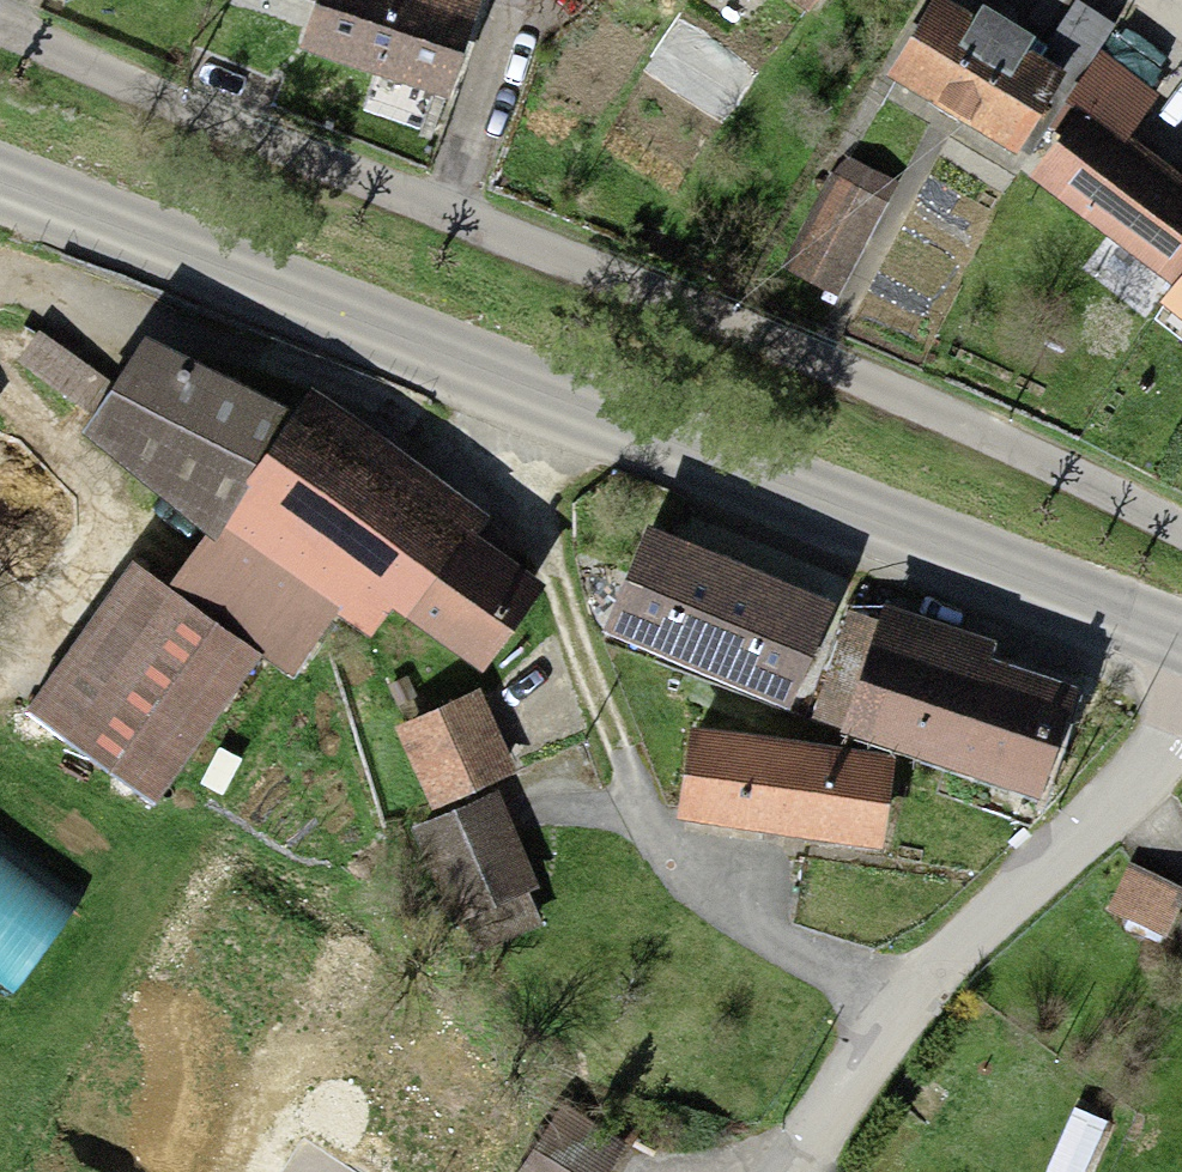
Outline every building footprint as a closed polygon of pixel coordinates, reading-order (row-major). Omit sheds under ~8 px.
[(298,11),(301,0),(261,0),(298,11)] [(419,0),(330,0),(308,71),(442,111),(471,16),(419,0)] [(802,20),(817,0),(776,0),(802,20)] [(934,14),(886,93),(1012,168),(1059,89),(934,14)] [(1031,192),(1173,299),(1181,286),(1181,195),(1116,145),(1143,109),(1100,76),(1067,120),(1078,129),(1031,192)] [(830,184),(779,277),(827,303),(878,210),(830,184)] [(1173,299),(1158,318),(1181,336),(1181,286),(1173,299)] [(37,344),(14,372),(50,401),(72,373),(37,344)] [(207,558),(292,438),(134,368),(86,457),(207,558)] [(481,529),(312,410),(292,438),(207,558),(172,606),(288,688),(334,624),(369,648),(387,623),(405,635),(463,554),(481,529)] [(820,620),(644,550),(605,647),(781,717),(820,620)] [(534,604),(463,554),(405,635),(476,685),(534,604)] [(127,585),(25,731),(144,813),(246,668),(127,585)] [(883,628),(842,744),(1030,810),(1067,706),(988,678),(992,667),(883,628)] [(479,710),(397,745),(432,828),(485,806),(515,794),(479,710)] [(882,772),(686,745),(674,830),(870,857),(882,772)] [(528,909),(485,806),(432,828),(400,842),(444,945),(528,909)] [(1165,904),(1130,890),(1117,924),(1151,938),(1165,904)] [(524,1171),(604,1171),(619,1146),(557,1112),(524,1171)]
